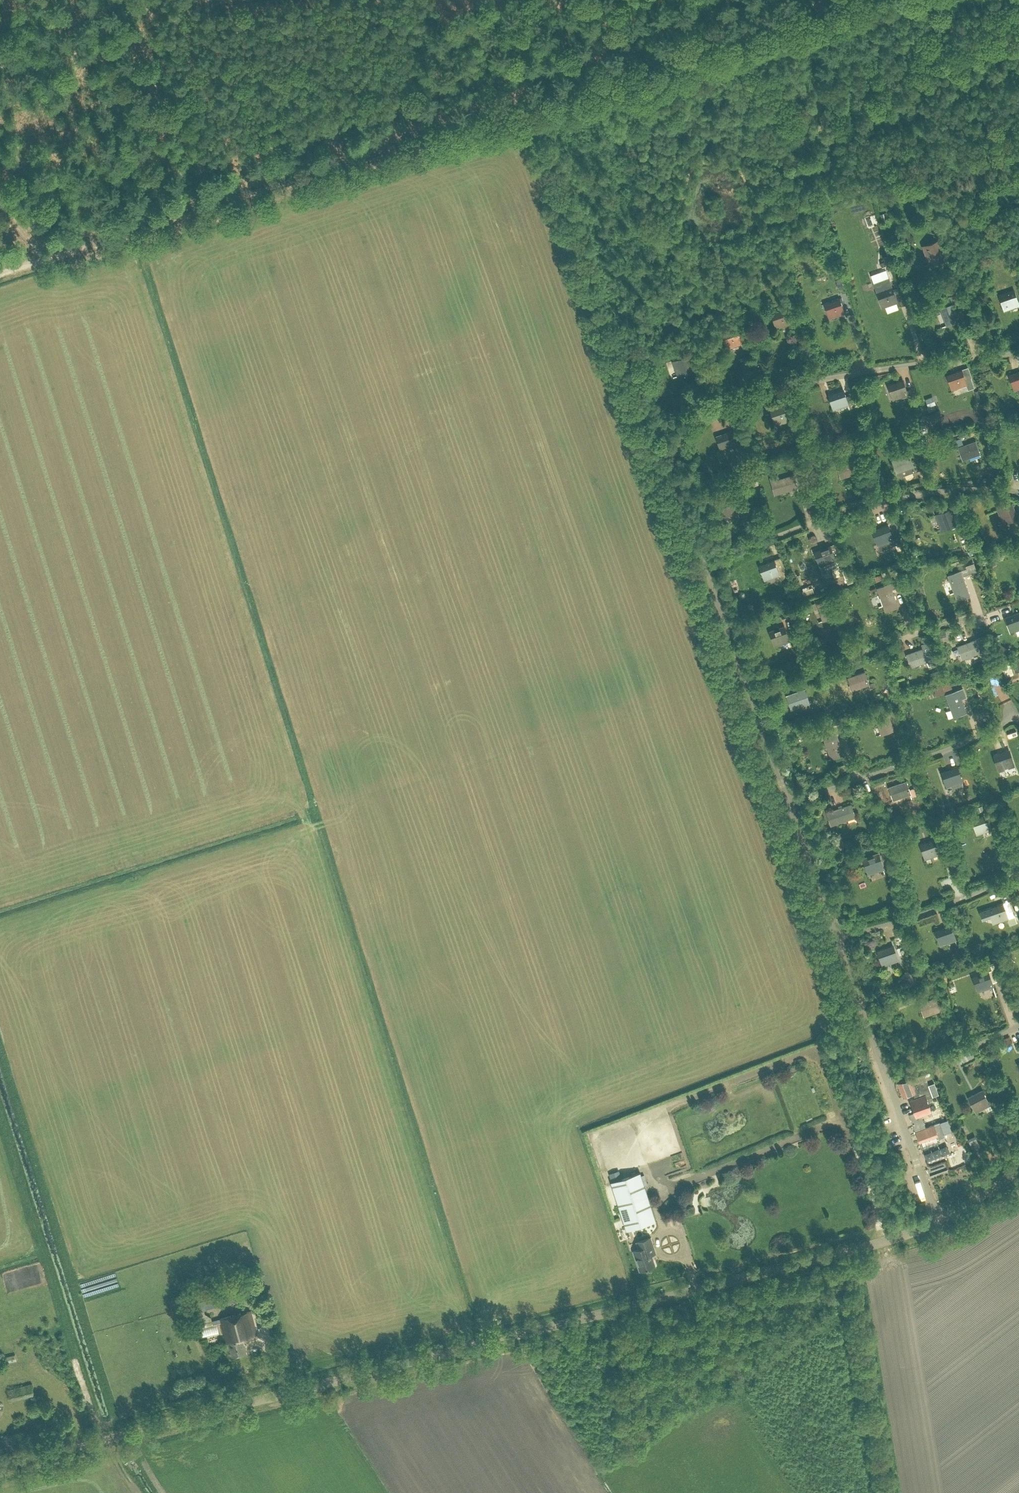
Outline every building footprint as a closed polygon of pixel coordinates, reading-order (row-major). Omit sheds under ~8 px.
[(943,235),(941,229),(935,231),(938,239),(923,245),(929,264),(945,258),(943,251),(949,248),(944,235),(943,235)] [(889,277),(875,282),(882,306),(897,301),(889,277)] [(1014,289),(999,295),(1005,310),(1018,304),(1014,289)] [(845,312),(840,298),(825,302),(830,317),(845,312)] [(959,321),(953,304),(941,308),(946,325),(959,321)] [(791,323),(787,308),(772,312),(776,327),(791,323)] [(742,342),(737,327),(722,332),(727,347),(742,342)] [(692,370),(688,355),(673,360),(677,375),(692,370)] [(974,387),(968,367),(962,369),(947,374),(952,389),(966,384),(968,389),(974,387)] [(1009,374),(1014,389),(1017,388),(1018,394),(1018,371),(1009,374)] [(908,394),(903,379),(888,384),(893,399),(908,394)] [(845,396),(843,389),(828,394),(833,409),(854,402),(851,394),(845,396)] [(687,406),(684,394),(671,397),(674,409),(687,406)] [(937,405),(934,398),(924,402),(926,409),(937,405)] [(790,419),(786,404),(771,409),(776,424),(790,419)] [(840,418),(855,414),(853,407),(838,411),(840,418)] [(927,427),(925,421),(916,424),(918,430),(927,427)] [(736,446),(731,431),(716,435),(721,450),(736,446)] [(980,453),(975,441),(958,446),(962,459),(980,453)] [(885,449),(879,445),(874,452),(880,456),(885,449)] [(913,466),(909,454),(892,460),(896,472),(913,466)] [(858,472),(854,459),(837,464),(841,477),(858,472)] [(797,487),(794,474),(778,479),(777,475),(769,477),(774,494),(797,487)] [(745,505),(740,487),(733,488),(735,496),(719,501),(723,516),(738,511),(737,508),(745,505)] [(1017,517),(1012,502),(997,507),(1002,522),(1017,517)] [(953,518),(950,509),(936,514),(941,529),(959,522),(957,516),(953,518)] [(893,538),(887,524),(873,529),(878,544),(893,538)] [(835,548),(834,544),(815,550),(820,565),(835,560),(832,550),(835,548)] [(788,576),(781,557),(774,560),(774,559),(759,564),(765,579),(778,574),(780,579),(788,576)] [(969,595),(961,571),(948,575),(956,599),(969,595)] [(898,587),(896,581),(877,588),(885,611),(898,606),(892,589),(898,587)] [(835,616),(829,599),(817,603),(823,620),(835,616)] [(1005,617),(1011,631),(1018,628),(1018,612),(1005,617)] [(790,640),(784,626),(770,631),(775,646),(790,640)] [(984,650),(980,638),(958,646),(962,658),(984,650)] [(1009,649),(1001,645),(996,652),(1004,657),(1009,649)] [(928,660),(924,648),(907,654),(911,666),(928,660)] [(943,675),(941,669),(932,672),(935,678),(943,675)] [(869,683),(865,671),(848,677),(852,690),(869,683)] [(941,685),(933,687),(935,695),(943,692),(941,685)] [(966,696),(963,688),(946,694),(953,716),(966,711),(961,698),(966,696)] [(809,701),(804,689),(787,695),(792,708),(809,701)] [(894,729),(887,712),(875,717),(881,734),(894,729)] [(841,722),(839,716),(827,720),(829,727),(841,722)] [(843,754),(835,731),(823,735),(831,758),(843,754)] [(1014,764),(1009,749),(994,754),(999,769),(1014,764)] [(962,781),(957,766),(942,770),(947,785),(962,781)] [(1018,779),(1018,770),(1018,766),(1002,769),(1004,781),(1018,779)] [(910,793),(906,781),(889,786),(893,799),(910,793)] [(855,816),(851,803),(827,812),(831,824),(855,816)] [(955,812),(953,805),(946,807),(948,814),(955,812)] [(992,828),(987,813),(972,818),(977,833),(992,828)] [(931,827),(929,822),(918,826),(920,831),(931,827)] [(940,853),(935,838),(920,843),(925,858),(940,853)] [(845,849),(842,839),(834,842),(838,852),(845,849)] [(890,850),(887,840),(876,843),(879,854),(890,850)] [(884,868),(879,853),(864,858),(869,873),(884,868)] [(899,877),(895,867),(888,870),(891,880),(899,877)] [(907,908),(904,898),(895,901),(899,911),(907,908)] [(1008,918),(1003,903),(982,909),(984,917),(991,915),(993,922),(1008,918)] [(1017,921),(1015,915),(1008,917),(1010,923),(1017,921)] [(955,939),(951,924),(936,929),(941,944),(955,939)] [(898,959),(893,944),(878,949),(883,964),(898,959)] [(999,979),(994,964),(990,966),(992,969),(989,970),(992,982),(999,979)] [(916,977),(909,971),(904,979),(910,984),(916,977)] [(993,985),(988,971),(973,975),(978,990),(993,985)] [(941,1009),(937,997),(920,1002),(924,1015),(941,1009)] [(808,1062),(815,1059),(812,1053),(806,1057),(808,1062)] [(798,1055),(781,1062),(783,1067),(800,1061),(798,1055)] [(776,1063),(770,1066),(774,1073),(780,1069),(776,1063)] [(917,1090),(919,1096),(925,1093),(926,1097),(938,1093),(930,1071),(910,1078),(898,1082),(900,1087),(902,1087),(905,1094),(917,1090)] [(822,1074),(814,1076),(822,1096),(829,1094),(822,1074)] [(989,1103),(982,1089),(968,1096),(975,1110),(989,1103)] [(931,1109),(926,1097),(925,1093),(919,1096),(910,1099),(915,1111),(909,1113),(919,1141),(921,1141),(923,1146),(924,1147),(938,1142),(939,1139),(938,1137),(944,1135),(943,1131),(947,1130),(943,1121),(940,1123),(939,1121),(939,1122),(937,1117),(933,1118),(935,1123),(925,1127),(920,1114),(929,1111),(931,1115),(937,1113),(934,1107),(931,1109)] [(621,1131),(616,1133),(618,1139),(632,1133),(629,1125),(620,1129),(621,1131)] [(787,1131),(775,1134),(777,1140),(788,1137),(787,1131)] [(659,1154),(671,1152),(669,1139),(657,1141),(659,1154)] [(664,1165),(676,1163),(675,1156),(663,1158),(664,1165)] [(958,1159),(962,1166),(967,1163),(963,1156),(958,1159)] [(656,1219),(640,1171),(611,1181),(626,1229),(656,1219)] [(699,1200),(709,1199),(707,1191),(697,1193),(699,1200)] [(655,1251),(650,1236),(636,1241),(638,1248),(633,1250),(639,1270),(655,1265),(651,1253),(655,1251)] [(232,1278),(195,1288),(201,1309),(237,1299),(232,1278)] [(250,1310),(221,1317),(227,1341),(228,1341),(232,1354),(246,1351),(242,1337),(256,1334),(250,1310)] [(34,1394),(31,1383),(8,1389),(11,1400),(34,1394)]
